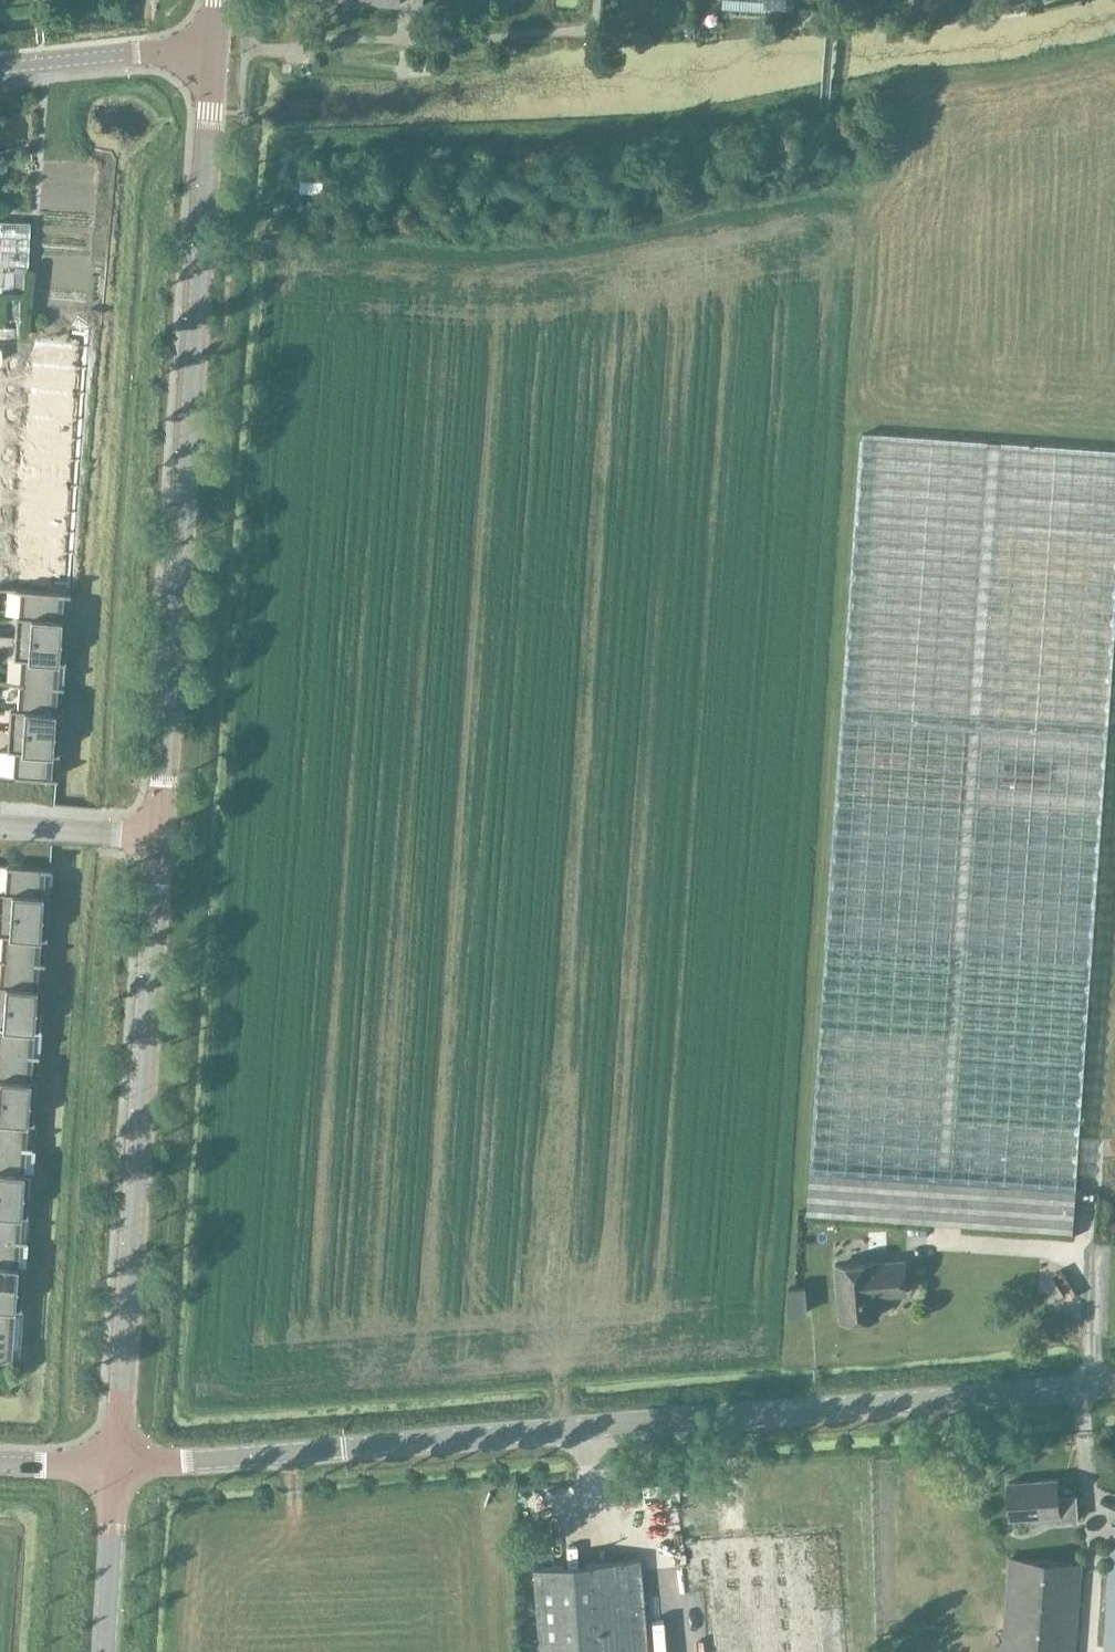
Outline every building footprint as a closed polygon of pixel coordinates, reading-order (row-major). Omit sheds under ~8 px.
[(410,7),(420,8),(420,0),(410,0),(410,7)] [(322,179),(301,179),(300,190),(322,191),(322,179)] [(29,263),(30,222),(0,221),(0,263),(29,263)] [(21,315),(20,298),(7,299),(8,316),(21,315)] [(74,393),(76,367),(85,368),(86,347),(34,343),(33,364),(42,365),(41,391),(74,393)] [(20,381),(16,356),(0,359),(0,384),(20,381)] [(72,418),(74,393),(41,391),(39,416),(30,416),(28,437),(80,440),(82,419),(72,418)] [(1109,736),(1114,644),(1114,452),(1003,445),(862,435),(842,717),(807,1209),(807,1211),(808,1211),(930,1220),(1073,1230),(1079,1137),(1086,1047),(1109,736)] [(79,461),(80,440),(28,437),(27,457),(36,458),(35,485),(68,487),(69,460),(79,461)] [(66,512),(68,487),(35,485),(33,510),(24,509),(22,530),(74,533),(76,512),(66,512)] [(73,554),(74,533),(22,530),(21,551),(30,551),(29,578),(62,580),(63,554),(73,554)] [(16,635),(67,639),(69,618),(68,618),(69,594),(70,594),(70,592),(54,591),(18,588),(18,590),(22,591),(21,615),(17,614),(16,635)] [(17,682),(64,685),(64,684),(63,684),(65,661),(66,661),(67,639),(16,635),(14,656),(24,657),(22,681),(18,681),(17,682)] [(10,707),(9,728),(61,732),(62,710),(61,710),(63,687),(64,687),(64,685),(17,682),(17,684),(22,684),(20,707),(10,707)] [(59,753),(61,732),(9,728),(8,750),(17,751),(16,774),(15,774),(15,776),(58,779),(58,777),(57,777),(59,753)] [(49,915),(50,894),(40,893),(42,870),(51,871),(52,868),(9,865),(9,867),(8,891),(0,891),(0,912),(49,915)] [(5,934),(3,958),(0,958),(0,959),(45,962),(46,961),(36,960),(37,936),(47,937),(49,915),(0,912),(0,933),(5,934)] [(42,1008),(44,986),(34,986),(36,963),(45,964),(45,962),(0,959),(0,961),(3,961),(1,984),(0,984),(0,1005),(42,1008)] [(39,1055),(39,1053),(30,1053),(31,1028),(41,1029),(42,1008),(0,1005),(0,1052),(39,1055)] [(36,1101),(37,1079),(28,1078),(29,1056),(39,1056),(39,1055),(0,1052),(0,1098),(36,1101)] [(33,1148),(33,1146),(23,1145),(25,1121),(35,1122),(36,1101),(0,1098),(0,1145),(33,1148)] [(30,1193),(31,1172),(22,1171),(23,1148),(33,1149),(33,1148),(0,1145),(0,1191),(30,1193)] [(27,1240),(27,1238),(17,1238),(19,1214),(28,1215),(30,1193),(0,1191),(0,1238),(27,1240)] [(24,1286),(25,1264),(15,1264),(17,1241),(27,1242),(27,1240),(0,1238),(0,1284),(24,1286)] [(904,1288),(901,1256),(834,1261),(839,1317),(875,1314),(873,1291),(904,1288)] [(9,1357),(9,1355),(11,1321),(12,1307),(22,1307),(24,1286),(0,1284),(0,1359),(9,1357)] [(804,1310),(802,1286),(786,1287),(788,1312),(804,1310)] [(1057,1478),(1009,1482),(1012,1518),(1029,1517),(1030,1522),(1049,1521),(1049,1515),(1058,1514),(1058,1521),(1078,1519),(1076,1495),(1058,1496),(1057,1478)] [(1105,1649),(1114,1649),(1114,1524),(1112,1524),(1105,1649)] [(854,1526),(793,1531),(793,1527),(698,1535),(702,1584),(719,1582),(725,1651),(865,1651),(854,1526)] [(533,1565),(540,1651),(644,1651),(637,1557),(533,1565)] [(1002,1651),(1077,1651),(1083,1563),(1009,1557),(1002,1651)]
